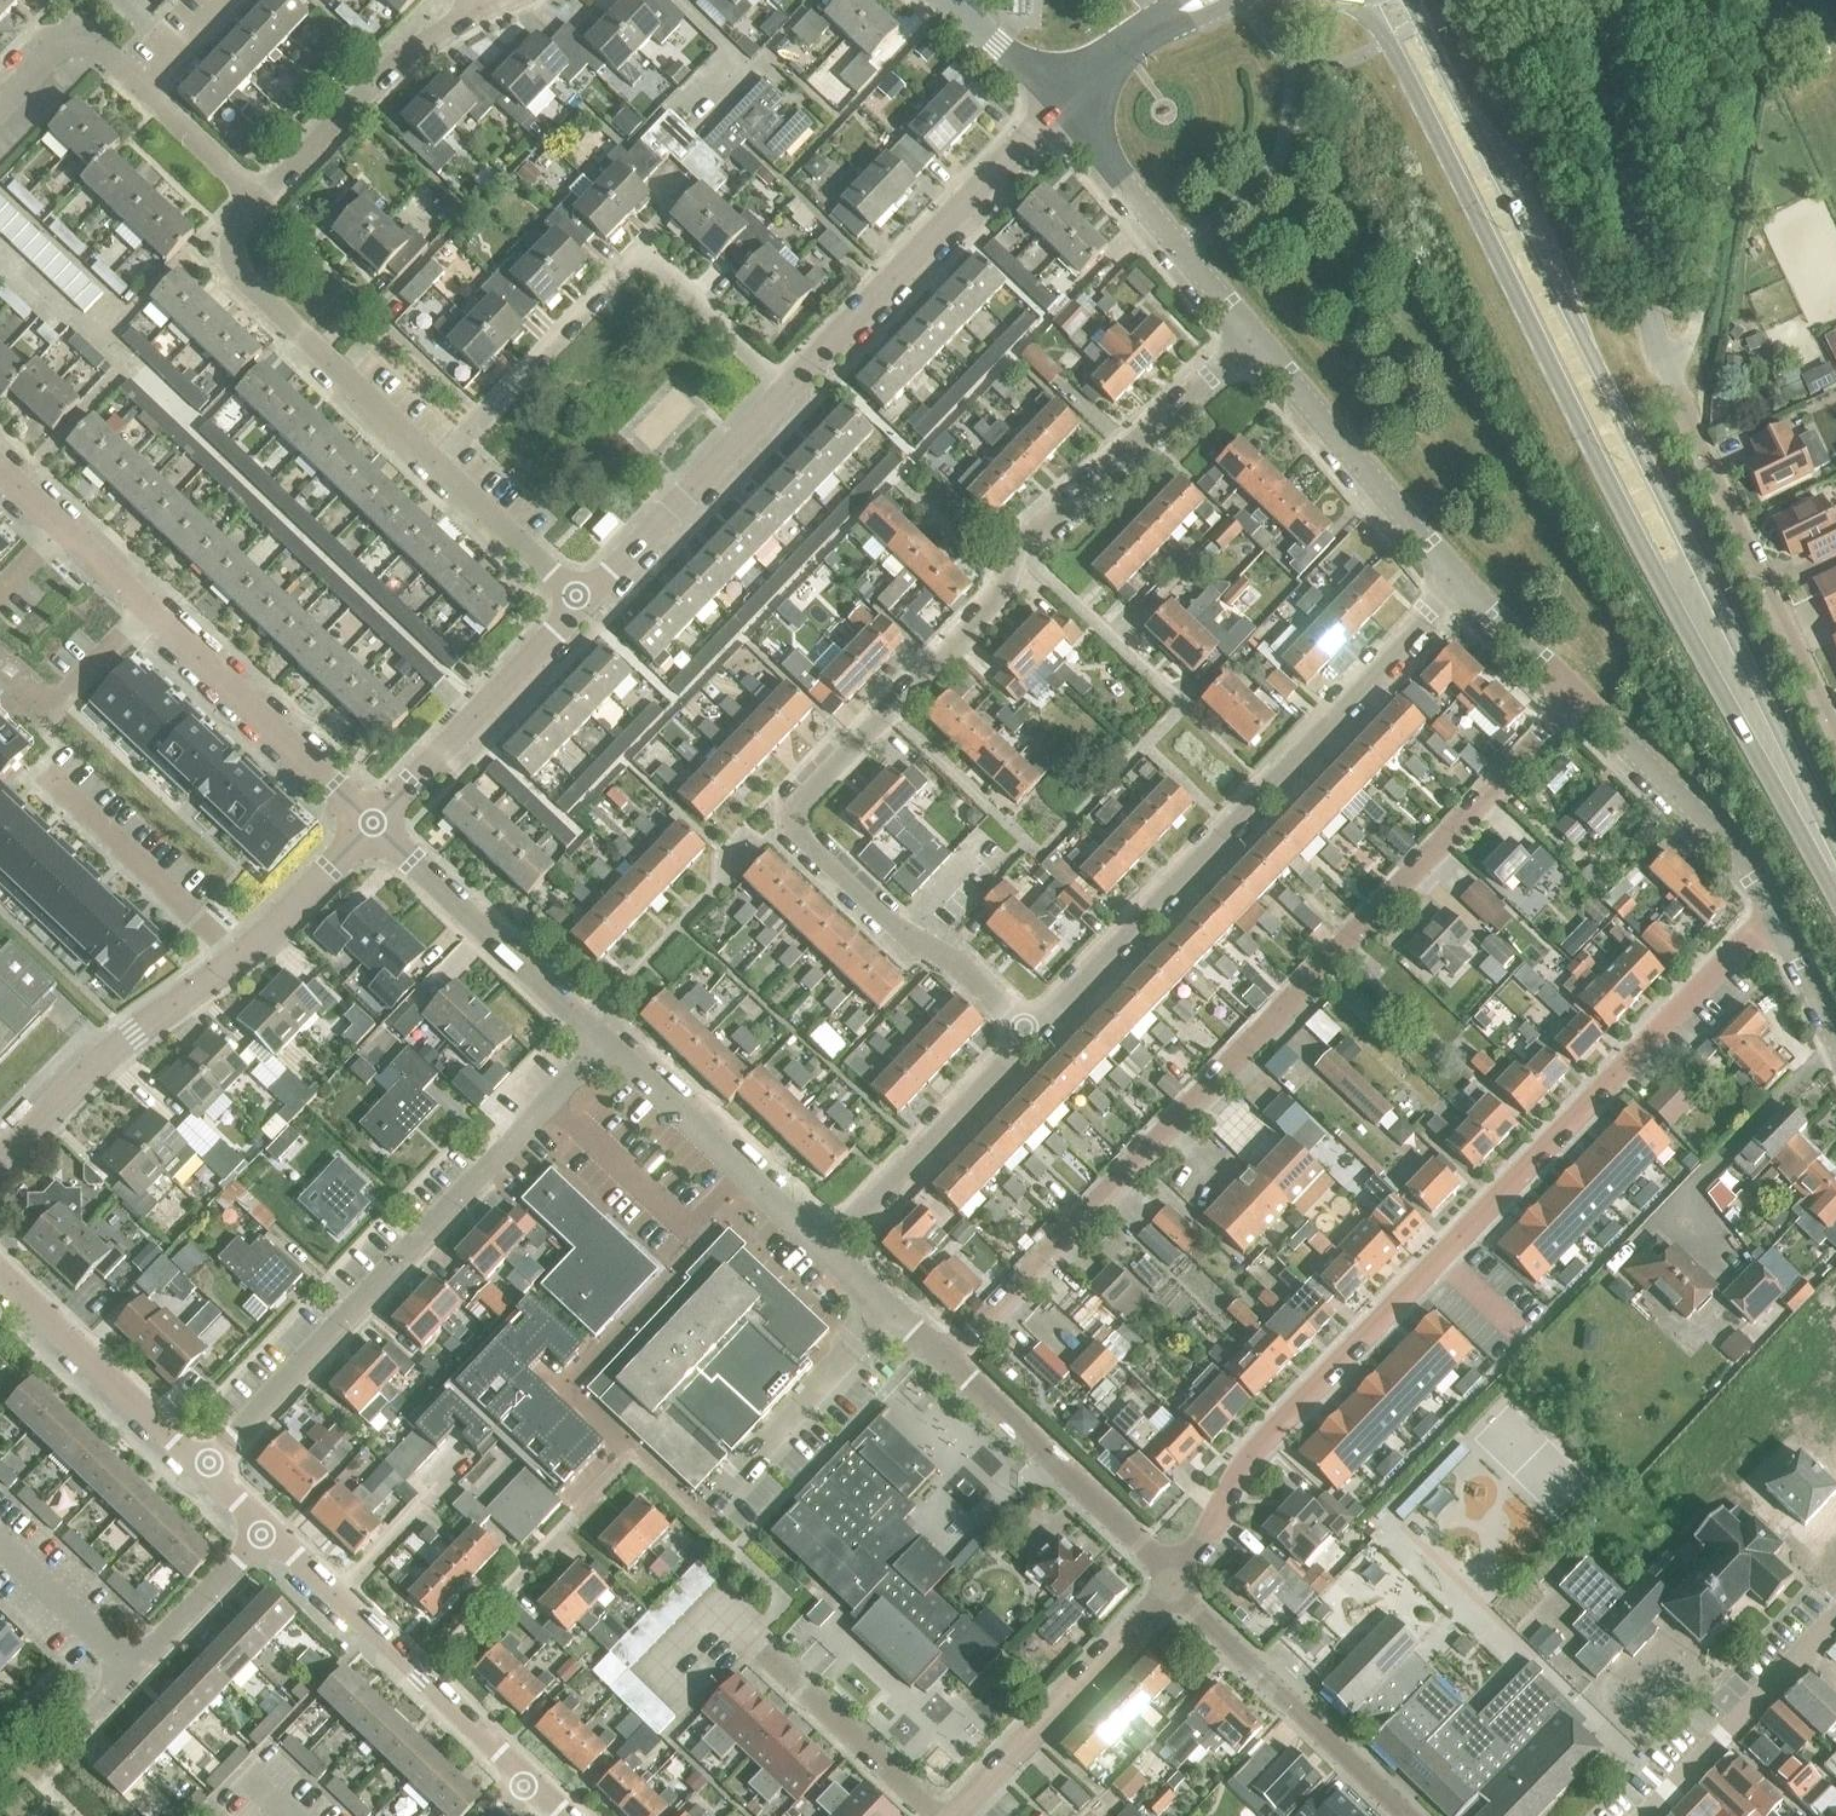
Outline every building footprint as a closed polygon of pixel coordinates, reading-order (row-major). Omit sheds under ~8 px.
[(14,11),(3,0),(0,0),(0,25),(14,11)] [(14,11),(24,0),(3,0),(14,11)] [(261,11),(291,38),(309,19),(289,0),(271,0),(261,11)] [(400,17),(416,0),(382,0),(400,17)] [(637,51),(650,38),(660,47),(679,27),(650,0),(646,0),(637,9),(628,0),(627,0),(626,1),(624,0),(622,0),(613,10),(614,12),(606,21),(637,51)] [(733,29),(752,10),(743,1),(745,0),(703,0),(733,29)] [(847,40),(875,10),(864,0),(841,0),(821,21),(811,12),(792,33),(810,49),(832,26),(847,40)] [(336,14),(349,27),(357,17),(344,6),(336,14)] [(875,10),(847,40),(862,54),(840,78),(857,94),(876,74),(867,65),(899,31),(875,10)] [(261,11),(241,31),(273,57),(291,38),(261,11)] [(779,14),(770,24),(779,32),(788,22),(779,14)] [(357,17),(349,27),(364,41),(372,32),(357,17)] [(555,37),(586,67),(587,66),(597,75),(607,63),(632,88),(642,78),(626,63),(637,51),(606,21),(597,30),(596,29),(584,40),(568,24),(555,37)] [(241,31),(221,53),(252,79),(273,57),(241,31)] [(515,60),(546,89),(559,76),(569,86),(586,67),(555,37),(546,47),(536,38),(535,40),(532,38),(521,49),(523,51),(515,60)] [(745,38),(736,47),(751,62),(759,53),(745,38)] [(926,41),(917,52),(927,61),(937,51),(926,41)] [(329,63),(338,72),(352,58),(342,49),(329,63)] [(221,53),(199,76),(229,103),(242,116),(252,105),(239,93),(252,79),(221,53)] [(477,63),(465,76),(496,105),(521,129),(532,118),(525,111),(534,102),(546,90),(515,60),(507,69),(504,67),(493,79),(477,63)] [(679,64),(666,77),(679,89),(691,76),(679,64)] [(952,89),(931,111),(960,138),(982,115),(979,112),(991,100),(966,75),(955,65),(941,78),(952,89)] [(877,90),(891,103),(906,86),(892,74),(877,90)] [(424,98),(456,129),(468,116),(478,124),(496,105),(465,76),(456,85),(445,76),(444,77),(442,75),(430,87),(432,90),(424,98)] [(229,103),(199,76),(179,97),(208,124),(229,103)] [(315,78),(304,90),(311,101),(324,87),(315,78)] [(764,78),(736,107),(759,128),(787,154),(813,125),(798,111),(785,124),(773,113),(786,100),(764,78)] [(311,101),(304,90),(289,106),(298,115),(311,101)] [(412,106),(402,117),(404,119),(402,121),(412,131),(402,141),(433,171),(438,176),(456,157),(451,152),(442,143),(456,129),(424,99),(415,109),(412,106)] [(49,132),(71,152),(97,123),(76,103),(49,132)] [(736,107),(702,143),(724,165),(748,140),(774,167),(787,154),(759,128),(736,107)] [(911,133),(899,146),(923,170),(936,157),(939,160),(960,138),(931,111),(910,132),(911,133)] [(670,157),(681,167),(702,143),(669,113),(637,146),(660,167),(670,157)] [(632,114),(617,130),(628,141),(644,124),(632,114)] [(276,120),(264,133),(272,142),(285,128),(276,120)] [(71,152),(91,172),(110,154),(120,144),(97,123),(71,152)] [(516,131),(510,137),(517,144),(523,138),(516,131)] [(272,142),(264,133),(249,149),(258,157),(272,142)] [(724,165),(702,143),(681,167),(702,187),(671,219),(673,221),(671,223),(683,234),(685,232),(694,241),(724,210),(711,197),(726,182),(716,173),(724,165)] [(637,146),(627,157),(626,158),(649,179),(660,167),(637,146)] [(886,157),(864,180),(893,208),(915,185),(912,182),(923,170),(899,146),(887,158),(886,157)] [(609,176),(597,189),(596,190),(626,220),(634,211),(637,214),(648,202),(646,199),(647,197),(639,189),(649,179),(626,158),(627,157),(618,148),(599,167),(609,176)] [(80,183),(103,204),(132,176),(110,154),(91,172),(80,183)] [(527,165),(515,177),(528,189),(539,177),(527,165)] [(763,168),(755,177),(767,188),(775,179),(763,168)] [(333,169),(325,178),(336,189),(344,179),(333,169)] [(103,204),(125,226),(153,195),(132,176),(103,204)] [(573,195),(555,214),(586,243),(595,233),(605,242),(607,241),(609,243),(620,231),(618,229),(626,220),(596,190),(597,189),(583,178),(569,192),(573,195)] [(893,208),(864,180),(843,202),(844,203),(832,215),(857,239),(869,227),(872,230),(893,208)] [(8,191),(22,204),(30,195),(17,182),(8,191)] [(347,247),(356,255),(385,224),(372,211),(381,202),(362,183),(332,214),(343,226),(334,235),(335,236),(333,239),(344,250),(347,247)] [(1017,216),(1038,236),(1064,208),(1043,188),(1016,216),(1017,216)] [(30,195),(22,204),(37,218),(45,209),(30,195)] [(125,226),(146,245),(176,217),(153,195),(125,226)] [(445,204),(437,213),(448,223),(456,214),(445,204)] [(0,214),(0,235),(18,216),(8,206),(0,214)] [(793,220),(805,231),(816,219),(803,208),(793,220)] [(1038,236),(1058,256),(1085,228),(1064,208),(1038,236)] [(737,222),(724,210),(694,241),(703,249),(701,251),(712,263),(715,260),(716,262),(719,259),(729,269),(765,232),(746,213),(737,222)] [(545,243),(533,256),(564,286),(572,277),(574,280),(586,268),(583,265),(584,264),(575,255),(586,243),(555,214),(536,234),(545,243)] [(0,235),(10,245),(29,226),(18,216),(0,235)] [(176,217),(146,245),(167,266),(196,236),(176,217)] [(49,231),(64,245),(73,236),(58,221),(49,231)] [(385,224),(356,255),(365,264),(362,267),(374,278),(377,275),(378,276),(387,267),(398,278),(428,247),(408,228),(399,237),(385,224)] [(29,226),(10,245),(21,255),(39,236),(29,226)] [(1085,228),(1058,256),(1080,277),(1107,249),(1085,228)] [(765,232),(729,269),(740,280),(737,282),(739,284),(736,286),(747,296),(748,298),(750,296),(751,295),(752,296),(760,304),(789,273),(798,264),(784,250),(765,232)] [(817,244),(838,265),(850,253),(828,232),(817,244)] [(39,236),(21,255),(31,265),(50,246),(39,236)] [(73,236),(64,245),(78,258),(87,248),(73,236)] [(983,251),(1004,271),(1014,260),(993,240),(983,251)] [(50,246),(31,265),(42,275),(60,256),(50,246)] [(60,256),(42,275),(52,285),(71,266),(60,256)] [(511,261),(491,281),(507,296),(529,316),(539,305),(543,309),(544,307),(546,309),(558,297),(555,295),(564,286),(533,256),(520,270),(511,261)] [(977,257),(958,277),(986,304),(1005,285),(977,257)] [(1021,288),(1025,291),(1035,280),(1032,277),(1014,260),(1004,271),(1021,288)] [(91,270),(108,286),(116,277),(116,276),(100,261),(91,270)] [(432,287),(444,274),(433,264),(421,276),(400,298),(412,309),(432,287)] [(71,266),(52,285),(63,295),(81,276),(71,266)] [(801,284),(789,273),(760,304),(769,312),(766,315),(778,325),(780,323),(782,325),(802,304),(809,296),(811,294),(826,278),(816,268),(801,284)] [(1127,280),(1145,297),(1154,287),(1136,271),(1127,280)] [(151,302),(175,325),(201,296),(178,274),(151,302)] [(81,276),(63,295),(73,305),(92,286),(81,276)] [(116,277),(108,286),(120,298),(129,288),(116,276),(116,277)] [(958,277),(940,296),(966,325),(986,304),(958,277)] [(1048,313),(1054,306),(1058,301),(1035,280),(1025,291),(1048,313)] [(482,308),(469,323),(500,353),(509,344),(512,346),(522,334),(520,332),(522,331),(519,327),(529,316),(507,296),(491,281),(474,300),(482,308)] [(92,286),(73,305),(84,315),(102,296),(92,286)] [(9,309),(20,300),(5,287),(0,293),(0,301),(9,309)] [(809,296),(802,304),(811,312),(816,306),(816,299),(811,294),(809,296)] [(175,325),(194,344),(221,316),(201,296),(175,325)] [(940,296),(919,318),(946,346),(966,325),(940,296)] [(1058,301),(1054,306),(1077,329),(1084,320),(1080,315),(1082,313),(1072,303),(1071,304),(1064,296),(1058,301)] [(1106,296),(1094,308),(1104,317),(1115,306),(1106,296)] [(20,300),(9,309),(23,322),(33,312),(20,300)] [(1054,306),(1048,313),(1055,321),(1054,323),(1069,337),(1077,329),(1054,306)] [(1029,309),(1011,328),(1023,339),(1041,320),(1029,309)] [(1143,329),(1131,340),(1154,362),(1173,343),(1138,309),(1130,317),(1143,329)] [(194,344),(213,362),(239,332),(221,316),(194,344)] [(919,318),(898,340),(926,367),(946,346),(919,318)] [(500,353),(469,323),(458,334),(443,319),(433,330),(480,375),(482,373),(484,375),(494,364),(492,362),(500,353)] [(1109,339),(1099,350),(1134,383),(1154,362),(1131,340),(1112,323),(1103,333),(1109,339)] [(37,334),(51,348),(60,339),(46,325),(37,334)] [(1011,328),(992,348),(1003,360),(1023,339),(1011,328)] [(123,340),(140,356),(151,346),(132,329),(123,340)] [(239,332),(213,362),(234,382),(261,353),(239,332)] [(69,344),(83,358),(91,348),(78,335),(69,344)] [(1824,343),(1835,368),(1835,337),(1824,343)] [(898,340),(877,362),(905,389),(926,367),(898,340)] [(1113,405),(1134,383),(1099,350),(1093,344),(1083,354),(1101,372),(1091,383),(1081,392),(1093,405),(1103,395),(1113,405)] [(1022,357),(1049,384),(1061,372),(1033,345),(1022,357)] [(159,375),(163,377),(172,367),(151,346),(140,356),(159,375)] [(91,348),(83,358),(97,371),(106,362),(91,348)] [(992,348),(971,370),(983,381),(1003,360),(992,348)] [(10,393),(26,374),(4,353),(0,358),(0,404),(10,393)] [(1724,374),(1737,376),(1739,360),(1726,359),(1724,374)] [(905,389),(877,362),(856,383),(885,410),(905,389)] [(10,393),(33,414),(59,384),(36,363),(26,374),(10,393)] [(235,395),(254,413),(280,383),(262,366),(235,395)] [(175,390),(181,395),(191,385),(172,367),(163,377),(175,390)] [(971,370),(951,391),(962,402),(983,381),(971,370)] [(992,388),(1006,402),(1015,392),(1002,378),(992,388)] [(135,407),(140,411),(150,400),(146,396),(129,380),(119,391),(135,407)] [(254,413),(274,432),(300,402),(280,383),(254,413)] [(59,384),(33,414),(52,433),(79,404),(59,384)] [(191,385),(181,395),(200,413),(210,402),(191,385)] [(951,391),(931,412),(942,423),(962,402),(951,391)] [(1045,413),(1031,427),(1057,449),(1078,428),(1043,394),(1035,403),(1045,413)] [(140,411),(160,431),(171,420),(158,407),(150,400),(140,411)] [(274,432),(296,453),(322,423),(300,402),(274,432)] [(845,406),(824,429),(852,454),(873,433),(845,406)] [(942,423),(931,412),(913,431),(924,442),(942,423)] [(67,446),(89,466),(114,438),(94,418),(67,446)] [(161,431),(182,451),(192,439),(171,420),(160,431),(161,431)] [(199,433),(220,452),(231,440),(211,421),(199,433)] [(1000,421),(993,429),(1003,439),(1010,432),(1000,421)] [(228,422),(221,430),(232,440),(239,432),(228,422)] [(1003,439),(993,429),(991,431),(982,422),(974,431),(992,450),(1003,439)] [(296,453),(318,474),(344,445),(322,423),(296,453)] [(1724,426),(1713,431),(1714,447),(1731,439),(1724,426)] [(1031,427),(1011,448),(1036,472),(1057,449),(1031,427)] [(1746,465),(1762,498),(1811,474),(1795,441),(1792,442),(1785,428),(1752,444),(1759,459),(1746,465)] [(824,429),(802,452),(833,475),(852,454),(824,429)] [(945,435),(928,452),(937,461),(954,444),(945,435)] [(89,466),(109,485),(135,458),(114,438),(89,466)] [(182,451),(202,471),(213,459),(192,439),(182,451)] [(220,452),(241,472),(252,460),(231,440),(220,452)] [(1225,476),(1241,491),(1265,466),(1241,442),(1207,478),(1215,486),(1225,476)] [(318,474),(337,492),(363,463),(344,445),(318,474)] [(1011,448),(991,469),(1014,494),(1036,472),(1011,448)] [(802,452),(782,473),(815,493),(833,475),(802,452)] [(890,455),(870,477),(881,487),(901,466),(890,455)] [(109,485),(130,505),(156,478),(135,458),(109,485)] [(202,471),(223,490),(234,479),(213,459),(202,471)] [(241,472),(262,492),(273,480),(252,460),(241,472)] [(966,476),(957,485),(962,490),(992,518),(1014,495),(1014,494),(991,470),(989,472),(979,462),(966,476)] [(337,492),(361,515),(390,487),(363,463),(337,492)] [(1241,491),(1262,512),(1286,487),(1265,466),(1241,491)] [(782,473),(764,492),(794,516),(815,493),(782,473)] [(870,477),(850,497),(861,508),(881,487),(870,477)] [(130,505),(151,525),(177,497),(156,478),(130,505)] [(1206,478),(1198,487),(1208,496),(1216,488),(1215,486),(1206,478)] [(223,490),(244,510),(255,498),(234,479),(223,490)] [(262,492),(282,512),(293,500),(273,480),(262,492)] [(1179,481),(1159,502),(1184,524),(1195,513),(1205,522),(1204,523),(1213,514),(1179,481)] [(361,515),(381,534),(411,507),(390,487),(361,515)] [(1262,512),(1285,533),(1308,508),(1286,487),(1262,512)] [(764,492),(745,511),(775,535),(794,516),(764,492)] [(151,525),(172,545),(198,517),(177,497),(151,525)] [(850,497),(830,519),(841,529),(861,508),(850,497)] [(244,510),(265,530),(276,518),(255,498),(244,510)] [(282,512),(303,532),(314,520),(293,500),(282,512)] [(860,524),(849,535),(864,549),(865,548),(874,538),(888,551),(910,528),(888,507),(887,507),(881,501),(859,523),(860,524)] [(1818,564),(1835,555),(1835,524),(1835,521),(1830,519),(1821,501),(1808,508),(1806,504),(1791,511),(1793,515),(1775,524),(1791,557),(1806,549),(1812,552),(1818,564)] [(1159,502),(1137,525),(1162,547),(1184,524),(1159,502)] [(381,534),(402,554),(430,526),(411,507),(381,534)] [(1308,508),(1285,534),(1296,545),(1285,556),(1292,563),(1288,567),(1300,578),(1304,574),(1319,558),(1311,550),(1330,530),(1308,508)] [(583,509),(571,522),(579,529),(592,517),(583,509)] [(745,511),(726,531),(755,556),(775,535),(745,511)] [(1229,519),(1224,524),(1224,525),(1237,537),(1244,530),(1253,521),(1243,511),(1233,522),(1229,519)] [(1213,514),(1204,523),(1211,529),(1220,520),(1213,514)] [(172,545),(193,564),(218,537),(198,517),(172,545)] [(265,530),(286,550),(297,538),(276,518),(265,530)] [(830,519),(810,540),(821,550),(841,529),(830,519)] [(303,532),(324,552),(335,540),(314,520),(303,532)] [(1275,542),(1253,521),(1244,530),(1266,551),(1275,542)] [(1224,525),(1224,524),(1209,540),(1222,553),(1237,537),(1224,525)] [(1137,525),(1115,548),(1138,571),(1162,547),(1137,525)] [(402,554),(423,574),(449,544),(430,526),(402,554)] [(895,557),(908,569),(930,546),(910,528),(888,551),(878,560),(886,568),(895,557)] [(726,531),(704,554),(734,578),(755,556),(726,531)] [(193,564),(214,584),(239,557),(218,537),(193,564)] [(286,550),(307,569),(318,558),(297,538),(286,550)] [(324,552),(345,572),(356,560),(335,540),(324,552)] [(810,540),(790,561),(801,571),(821,550),(810,540)] [(423,574),(443,593),(470,564),(449,544),(423,574)] [(919,581),(929,589),(951,566),(930,546),(908,569),(877,602),(889,612),(919,581)] [(1138,571),(1115,548),(1092,571),(1116,594),(1117,593),(1128,604),(1136,595),(1125,585),(1138,571)] [(1180,549),(1172,557),(1182,567),(1190,559),(1180,549)] [(704,554),(684,575),(714,599),(734,578),(704,554)] [(831,555),(824,563),(830,570),(838,562),(831,555)] [(214,584),(234,604),(260,577),(239,557),(214,584)] [(1182,567),(1172,557),(1162,567),(1172,577),(1182,567)] [(307,569),(328,589),(338,577),(318,558),(307,569)] [(345,572),(366,591),(377,580),(356,560),(345,572)] [(790,561),(770,582),(780,592),(801,571),(790,561)] [(1340,586),(1348,593),(1372,617),(1392,596),(1357,562),(1348,571),(1351,574),(1340,586)] [(443,593),(466,615),(492,585),(470,564),(443,593)] [(951,566),(929,589),(908,611),(909,612),(898,624),(905,630),(916,618),(936,597),(949,610),(972,586),(951,566)] [(1815,583),(1787,595),(1794,609),(1821,596),(1835,626),(1835,573),(1815,583)] [(684,575),(665,595),(694,619),(714,599),(684,575)] [(234,604),(255,624),(281,597),(260,577),(234,604)] [(328,589),(349,609),(359,597),(338,577),(328,589)] [(1223,600),(1232,608),(1252,587),(1243,579),(1223,600)] [(366,591),(387,611),(398,600),(377,580),(366,591)] [(860,580),(851,589),(863,602),(873,592),(860,580)] [(770,582),(749,603),(761,614),(780,592),(770,582)] [(1215,584),(1210,590),(1221,600),(1231,589),(1226,584),(1215,584)] [(492,585),(466,615),(486,634),(513,605),(492,585)] [(1313,589),(1306,598),(1316,607),(1324,599),(1313,589)] [(1145,633),(1168,654),(1194,627),(1205,617),(1216,605),(1221,600),(1210,590),(1196,604),(1191,604),(1191,610),(1184,617),(1171,605),(1145,633)] [(1348,593),(1326,616),(1351,639),(1372,617),(1348,593)] [(665,595),(645,616),(673,641),(694,619),(665,595)] [(255,624),(276,644),(302,617),(281,597),(255,624)] [(349,609),(370,629),(381,618),(359,597),(349,609)] [(1316,607),(1306,598),(1297,607),(1307,617),(1316,607)] [(387,611),(407,630),(418,619),(398,600),(387,611)] [(787,602),(776,614),(782,619),(792,619),(798,613),(787,602)] [(736,617),(730,624),(740,634),(761,614),(749,603),(736,617)] [(1224,614),(1216,605),(1205,617),(1214,624),(1224,614)] [(863,635),(844,655),(843,656),(867,680),(892,653),(891,652),(904,639),(882,618),(878,622),(873,618),(872,620),(860,608),(848,621),(863,635)] [(1316,626),(1304,639),(1330,661),(1351,639),(1326,616),(1316,608),(1307,618),(1316,626)] [(1037,616),(1015,639),(1042,665),(1052,675),(1064,686),(1080,702),(1091,691),(1080,680),(1078,682),(1072,677),(1073,676),(1062,665),(1064,663),(1054,654),(1065,643),(1069,647),(1081,635),(1059,614),(1047,626),(1037,616)] [(645,616),(625,637),(652,663),(660,671),(671,659),(663,652),(673,642),(645,616)] [(276,644),(298,664),(322,636),(302,617),(276,644)] [(1194,628),(1168,654),(1191,676),(1216,649),(1228,659),(1237,649),(1228,640),(1229,639),(1214,624),(1204,617),(1194,628)] [(370,629),(390,648),(401,636),(381,618),(370,629)] [(430,652),(441,641),(418,619),(407,630),(411,634),(430,652)] [(1228,640),(1237,649),(1256,631),(1247,621),(1229,639),(1228,640)] [(730,624),(709,645),(720,656),(740,634),(730,624)] [(1330,661),(1304,639),(1292,628),(1270,650),(1282,662),(1281,664),(1282,665),(1305,687),(1330,661)] [(298,664),(320,686),(344,657),(322,636),(298,664)] [(401,636),(390,648),(394,651),(413,670),(424,659),(405,640),(401,636)] [(1042,665),(1015,639),(993,661),(1003,671),(994,681),(1016,702),(1026,691),(1022,686),(1042,665)] [(441,641),(430,652),(450,671),(461,660),(441,641)] [(709,645),(689,666),(700,677),(720,656),(709,645)] [(843,656),(844,655),(834,645),(815,666),(798,651),(781,668),(808,694),(832,717),(867,680),(843,656)] [(1264,645),(1256,654),(1275,673),(1276,671),(1282,665),(1281,664),(1282,662),(1270,650),(1264,645)] [(1452,683),(1464,694),(1476,681),(1483,674),(1454,647),(1434,667),(1435,668),(1422,681),(1439,697),(1452,683)] [(603,649),(584,669),(612,695),(631,675),(603,649)] [(320,686),(337,701),(364,676),(344,657),(320,686)] [(424,659),(413,670),(433,689),(444,677),(424,659)] [(404,662),(395,671),(404,679),(413,670),(404,662)] [(700,677),(689,666),(669,687),(680,698),(700,677)] [(93,706),(106,718),(112,711),(131,729),(162,697),(130,667),(93,706)] [(1252,679),(1261,689),(1271,677),(1262,668),(1252,679)] [(584,669),(565,690),(592,716),(612,695),(584,669)] [(1271,677),(1261,689),(1269,696),(1274,691),(1285,701),(1296,690),(1276,671),(1275,673),(1271,677)] [(337,701),(359,723),(387,697),(364,676),(337,701)] [(739,686),(764,709),(791,733),(812,711),(786,686),(773,700),(749,677),(739,686)] [(925,720),(950,744),(971,716),(958,704),(968,692),(976,684),(967,677),(960,684),(950,694),(949,693),(925,720)] [(1203,704),(1225,726),(1251,699),(1228,678),(1203,704)] [(1476,681),(1464,694),(1502,730),(1489,744),(1497,753),(1516,734),(1510,728),(1524,714),(1496,686),(1489,693),(1476,681)] [(701,690),(734,722),(744,712),(729,697),(726,700),(708,683),(701,690)] [(1412,685),(1401,697),(1415,710),(1426,698),(1412,685)] [(565,690),(544,712),(570,739),(592,716),(565,690)] [(1640,691),(1635,696),(1644,705),(1649,700),(1640,691)] [(131,729),(125,735),(138,748),(144,741),(163,759),(193,727),(162,697),(131,729)] [(387,697),(359,723),(381,744),(407,716),(387,697)] [(1251,699),(1225,726),(1248,747),(1273,721),(1251,699)] [(1398,701),(1379,722),(1402,749),(1424,726),(1418,720),(1398,701)] [(653,703),(633,723),(644,734),(664,713),(653,703)] [(1005,708),(995,719),(1005,728),(1015,717),(1005,708)] [(764,709),(743,732),(770,756),(791,733),(764,709)] [(544,712),(521,735),(551,759),(570,739),(544,712)] [(20,762),(27,754),(35,746),(22,734),(10,722),(4,716),(0,713),(0,782),(20,762)] [(950,744),(970,763),(993,737),(971,716),(950,744)] [(1015,717),(1005,728),(1015,736),(1024,725),(1015,717)] [(1430,729),(1447,745),(1459,733),(1442,717),(1438,720),(1430,729)] [(697,730),(713,744),(722,734),(706,720),(697,730)] [(1379,722),(1357,744),(1381,770),(1402,749),(1379,722)] [(633,723),(614,744),(625,754),(644,734),(633,723)] [(163,759),(156,765),(169,778),(175,771),(228,821),(222,827),(234,839),(240,833),(271,801),(193,727),(163,759)] [(743,732),(722,753),(749,777),(770,756),(743,732)] [(551,759),(521,735),(504,754),(531,780),(551,759)] [(1460,759),(1458,757),(1435,735),(1424,746),(1450,769),(1460,759)] [(970,763),(994,785),(1019,761),(1017,759),(1011,754),(993,737),(970,763)] [(685,743),(675,753),(691,767),(700,757),(685,743)] [(614,744),(595,764),(606,774),(625,754),(614,744)] [(1357,744),(1337,766),(1359,793),(1381,770),(1357,744)] [(722,753),(700,776),(726,801),(749,777),(722,753)] [(1404,768),(1419,781),(1428,771),(1414,757),(1404,768)] [(1019,761),(994,785),(1016,806),(1040,780),(1039,779),(1049,769),(1040,761),(1030,772),(1019,761)] [(486,772),(510,794),(520,784),(496,762),(495,763),(486,772)] [(595,764),(575,784),(586,795),(606,774),(595,764)] [(654,775),(669,788),(679,777),(664,764),(654,775)] [(1157,793),(1145,806),(1170,829),(1191,807),(1156,773),(1147,764),(1138,773),(1147,782),(1146,783),(1157,793)] [(1337,766),(1313,791),(1337,816),(1359,793),(1337,766)] [(888,771),(866,794),(892,819),(903,829),(912,820),(913,820),(902,809),(925,785),(910,770),(899,781),(888,771)] [(726,801),(700,776),(679,798),(705,823),(726,801)] [(1407,793),(1393,780),(1383,791),(1398,804),(1407,793)] [(525,809),(531,815),(541,805),(535,798),(520,784),(510,794),(525,809)] [(586,795),(575,784),(556,805),(567,815),(586,795)] [(5,803),(11,797),(0,786),(0,808),(5,803)] [(443,817),(468,841),(493,812),(470,789),(443,817)] [(1313,791),(1293,812),(1318,836),(1337,816),(1313,791)] [(1559,828),(1575,843),(1589,828),(1601,839),(1626,812),(1605,791),(1591,806),(1586,801),(1559,828)] [(613,792),(606,799),(620,812),(627,805),(613,792)] [(866,794),(845,815),(872,841),(885,827),(896,838),(903,829),(892,819),(866,794)] [(1112,800),(1104,809),(1114,819),(1123,810),(1112,800)] [(271,801),(240,833),(259,851),(253,857),(266,869),(303,830),(271,801)] [(1362,813),(1377,827),(1387,816),(1372,802),(1362,813)] [(0,808),(0,857),(29,826),(5,803),(0,808)] [(531,815),(549,833),(559,822),(541,805),(531,815)] [(1145,806),(1123,828),(1148,851),(1170,829),(1145,806)] [(1104,809),(1095,818),(1105,828),(1114,819),(1104,809)] [(468,841),(487,858),(515,833),(493,812),(468,841)] [(1293,812),(1271,835),(1296,859),(1318,836),(1293,812)] [(632,826),(647,839),(656,829),(642,815),(632,826)] [(912,820),(903,829),(922,848),(921,849),(940,867),(950,857),(912,820)] [(559,822),(549,833),(566,850),(577,839),(559,822)] [(1341,833),(1356,848),(1365,839),(1351,824),(1341,833)] [(0,857),(0,871),(13,884),(7,891),(12,895),(55,850),(29,826),(0,857)] [(678,826),(658,846),(685,870),(704,850),(678,826)] [(1123,828),(1103,849),(1127,873),(1148,851),(1123,828)] [(903,829),(896,838),(914,856),(915,856),(921,849),(922,848),(903,829)] [(1396,829),(1384,841),(1402,858),(1414,846),(1396,829)] [(487,858),(509,880),(533,850),(515,833),(487,858)] [(1271,835),(1249,858),(1274,883),(1296,859),(1271,835)] [(611,847),(626,862),(635,852),(620,838),(611,847)] [(1483,871),(1502,889),(1513,877),(1529,892),(1554,865),(1534,846),(1522,859),(1508,845),(1483,871)] [(658,846),(636,870),(662,894),(685,870),(658,846)] [(1348,865),(1329,846),(1320,856),(1337,873),(1343,867),(1345,869),(1348,865)] [(914,856),(909,860),(929,878),(940,867),(921,849),(915,856),(914,856)] [(1127,873),(1103,849),(1088,865),(1078,855),(1069,863),(1104,897),(1127,873)] [(37,919),(80,874),(55,850),(12,895),(17,900),(23,893),(39,908),(32,915),(37,919)] [(533,850),(509,880),(527,897),(553,869),(533,850)] [(1667,897),(1674,904),(1698,880),(1669,852),(1651,871),(1673,892),(1667,897)] [(744,881),(767,904),(793,880),(768,856),(744,881)] [(1050,857),(1040,866),(1042,868),(1051,876),(1054,879),(1063,870),(1050,857)] [(1249,858),(1227,881),(1252,905),(1274,883),(1249,858)] [(590,871),(604,884),(614,873),(599,860),(590,871)] [(883,860),(870,873),(881,883),(893,870),(883,860)] [(909,860),(900,870),(919,889),(929,878),(909,860)] [(1580,877),(1599,894),(1610,883),(1590,865),(1580,877)] [(1042,868),(1033,877),(1042,885),(1051,876),(1042,868)] [(1298,879),(1313,893),(1324,883),(1308,868),(1298,879)] [(636,870),(616,891),(642,916),(662,894),(636,870)] [(919,889),(900,870),(891,879),(911,897),(919,889)] [(80,874),(37,919),(42,924),(48,917),(64,932),(57,939),(62,944),(105,898),(80,874)] [(767,905),(755,918),(767,929),(770,926),(779,935),(789,925),(814,900),(807,894),(804,891),(793,880),(767,905)] [(1698,880),(1674,904),(1664,914),(1672,922),(1688,905),(1709,926),(1726,907),(1698,880)] [(567,892),(582,906),(592,895),(577,881),(567,892)] [(1227,881),(1207,903),(1231,928),(1252,905),(1227,881)] [(1459,900),(1486,927),(1506,908),(1478,881),(1468,890),(1459,900)] [(1055,903),(1010,951),(1032,973),(1058,946),(1045,934),(1055,924),(1054,923),(1065,912),(1077,923),(1089,910),(1095,903),(1074,883),(1068,889),(1066,892),(1055,903)] [(1005,885),(982,908),(995,921),(987,929),(1010,951),(1055,903),(1047,895),(1046,894),(1026,915),(1013,903),(1019,897),(1005,885)] [(1278,901),(1313,934),(1322,923),(1287,890),(1278,901)] [(616,891),(593,915),(619,939),(642,916),(616,891)] [(1612,911),(1623,921),(1636,907),(1626,897),(1612,911)] [(105,898),(62,944),(67,948),(74,941),(120,985),(113,992),(123,1001),(166,956),(105,898)] [(1592,899),(1582,910),(1598,926),(1609,915),(1592,899)] [(789,925),(812,948),(836,922),(814,900),(789,925)] [(345,948),(363,964),(398,927),(371,901),(349,924),(338,914),(314,938),(335,958),(345,948)] [(1207,903),(1186,925),(1211,948),(1231,928),(1207,903)] [(546,914),(560,928),(569,918),(555,904),(546,914)] [(734,919),(743,928),(758,913),(748,904),(734,919)] [(1462,950),(1472,938),(1470,937),(1443,912),(1406,950),(1433,976),(1435,978),(1444,969),(1453,978),(1472,960),(1462,950)] [(1255,924),(1270,938),(1281,927),(1266,913),(1255,924)] [(619,939),(593,915),(571,938),(597,963),(619,939)] [(812,948),(835,969),(858,943),(836,922),(812,948)] [(1638,923),(1631,930),(1640,939),(1647,931),(1638,923)] [(1640,939),(1669,966),(1682,952),(1653,924),(1647,931),(1640,939)] [(1186,925),(1165,946),(1190,971),(1191,969),(1211,948),(1186,925)] [(767,929),(755,940),(765,950),(780,936),(779,935),(770,926),(767,929)] [(398,927),(363,964),(379,980),(369,990),(389,1009),(413,985),(399,972),(421,949),(398,927)] [(1627,955),(1616,966),(1644,993),(1662,974),(1615,928),(1608,936),(1627,955)] [(1236,946),(1250,959),(1259,949),(1245,935),(1236,946)] [(1481,947),(1503,969),(1513,958),(1492,936),(1481,947)] [(1572,937),(1559,950),(1570,961),(1583,947),(1572,937)] [(58,987),(12,943),(3,952),(0,949),(0,1063),(20,1042),(45,1017),(52,1009),(50,1008),(58,1001),(51,994),(58,987)] [(835,969),(856,989),(881,965),(858,943),(835,969)] [(1165,946),(1145,967),(1166,995),(1182,979),(1208,1002),(1217,993),(1191,969),(1190,971),(1165,946)] [(778,962),(788,971),(803,956),(793,947),(778,962)] [(1582,952),(1574,961),(1587,973),(1596,965),(1582,952)] [(1214,967),(1229,981),(1238,971),(1223,957),(1214,967)] [(1574,961),(1564,971),(1589,994),(1579,1005),(1607,1031),(1626,1011),(1599,984),(1596,982),(1587,974),(1574,961)] [(881,965),(856,989),(878,1010),(902,985),(881,965)] [(1616,966),(1599,984),(1626,1011),(1644,993),(1616,966)] [(1145,967),(1123,990),(1147,1016),(1166,995),(1145,967)] [(800,983),(810,994),(826,979),(815,968),(800,983)] [(284,972),(259,998),(297,1034),(316,1014),(321,1018),(325,1014),(335,1002),(313,982),(304,991),(284,972)] [(439,1033),(451,1045),(485,1010),(455,982),(427,1012),(444,1028),(439,1033)] [(640,1019),(662,1040),(684,1016),(687,1019),(697,1007),(695,1004),(706,992),(700,985),(675,1007),(663,995),(640,1019)] [(1574,1024),(1554,1045),(1574,1065),(1600,1038),(1545,986),(1536,995),(1560,1019),(1565,1014),(1574,1024)] [(1254,987),(1243,999),(1257,1012),(1267,1000),(1254,987)] [(823,1005),(833,1015),(848,1000),(838,990),(823,1005)] [(1123,990),(1103,1011),(1128,1036),(1147,1016),(1123,990)] [(911,1000),(935,1024),(962,1046),(982,1025),(957,1001),(944,1014),(920,991),(911,1000)] [(718,1004),(706,992),(695,1004),(697,1007),(705,1015),(718,1004)] [(297,1034),(259,998),(236,1023),(273,1058),(297,1034)] [(1172,1012),(1187,1025),(1196,1015),(1182,1001),(1172,1012)] [(393,1029),(405,1040),(426,1017),(414,1006),(393,1029)] [(355,1027),(345,1037),(356,1047),(376,1027),(357,1007),(346,1018),(355,1027)] [(1732,1081),(1745,1093),(1753,1084),(1764,1094),(1787,1070),(1757,1040),(1769,1028),(1747,1008),(1714,1043),(1709,1039),(1687,1063),(1698,1072),(1719,1051),(1741,1072),(1732,1081)] [(485,1010),(451,1045),(479,1071),(512,1036),(485,1010)] [(845,1026),(855,1035),(870,1021),(860,1011),(845,1026)] [(1103,1012),(1082,1033),(1106,1059),(1119,1046),(1121,1049),(1130,1057),(1143,1071),(1153,1061),(1128,1036),(1103,1012)] [(889,1023),(914,1046),(940,1069),(962,1046),(935,1024),(923,1036),(899,1013),(889,1023)] [(1480,1014),(1474,1020),(1486,1031),(1491,1025),(1480,1014)] [(662,1040),(682,1059),(705,1036),(687,1019),(684,1016),(662,1040)] [(730,1039),(740,1049),(752,1037),(762,1026),(751,1016),(730,1039)] [(1151,1033),(1165,1047),(1174,1038),(1161,1024),(1151,1033)] [(1535,1063),(1524,1074),(1546,1095),(1567,1073),(1545,1052),(1546,1051),(1535,1040),(1539,1037),(1525,1024),(1517,1033),(1526,1042),(1524,1045),(1527,1048),(1523,1052),(1535,1063)] [(824,1027),(811,1040),(819,1048),(832,1062),(846,1048),(832,1035),(824,1027)] [(209,1033),(185,1058),(222,1095),(246,1070),(209,1033)] [(1082,1033),(1059,1057),(1084,1083),(1106,1059),(1082,1033)] [(868,1047),(883,1059),(893,1048),(878,1035),(868,1047)] [(682,1059),(705,1083),(729,1060),(705,1036),(682,1059)] [(752,1037),(740,1049),(750,1058),(762,1045),(752,1037)] [(1314,1067),(1361,1113),(1374,1126),(1390,1110),(1379,1099),(1346,1067),(1362,1052),(1346,1037),(1331,1053),(1329,1051),(1314,1067)] [(914,1046),(893,1068),(919,1090),(940,1069),(914,1046)] [(426,1047),(418,1056),(431,1067),(439,1059),(426,1047)] [(1284,1048),(1263,1070),(1278,1084),(1299,1062),(1284,1048)] [(431,1104),(420,1093),(436,1077),(406,1049),(389,1068),(403,1081),(360,1127),(390,1155),(412,1130),(409,1127),(431,1104)] [(843,1064),(862,1081),(871,1071),(853,1054),(843,1064)] [(1470,1066),(1485,1079),(1496,1067),(1480,1054),(1470,1066)] [(1059,1057),(1037,1081),(1064,1104),(1084,1083),(1059,1057)] [(184,1058),(160,1084),(193,1116),(184,1126),(212,1152),(221,1142),(198,1120),(222,1095),(184,1058)] [(727,1103),(735,1095),(750,1080),(729,1060),(705,1083),(727,1103)] [(350,1071),(364,1085),(374,1075),(360,1061),(350,1071)] [(783,1073),(792,1082),(804,1070),(794,1061),(783,1073)] [(1546,1095),(1524,1074),(1516,1067),(1495,1088),(1525,1117),(1546,1095)] [(919,1090),(893,1068),(871,1090),(896,1115),(919,1090)] [(450,1085),(469,1103),(485,1086),(466,1069),(450,1085)] [(1132,1082),(1117,1069),(1109,1080),(1123,1092),(1132,1082)] [(804,1070),(792,1082),(802,1091),(813,1080),(804,1070)] [(735,1095),(760,1118),(781,1093),(759,1071),(750,1080),(735,1095)] [(288,1073),(279,1082),(306,1108),(322,1091),(315,1084),(308,1092),(288,1073)] [(1157,1087),(1172,1101),(1174,1103),(1186,1091),(1168,1074),(1157,1087)] [(1037,1081),(1017,1101),(1043,1125),(1064,1104),(1037,1081)] [(279,1082),(270,1092),(287,1108),(278,1116),(289,1126),(306,1108),(279,1082)] [(1671,1082),(1646,1107),(1670,1130),(1694,1104),(1671,1082)] [(1466,1119),(1470,1122),(1496,1147),(1516,1126),(1473,1083),(1464,1093),(1478,1106),(1466,1119)] [(1087,1100),(1102,1114),(1112,1105),(1097,1091),(1087,1100)] [(760,1118),(781,1140),(804,1115),(781,1093),(760,1118)] [(1281,1096),(1262,1117),(1288,1142),(1288,1141),(1307,1121),(1281,1096)] [(1017,1101),(997,1123),(1022,1147),(1043,1125),(1017,1101)] [(826,1115),(837,1125),(848,1113),(838,1103),(826,1115)] [(1631,1109),(1612,1129),(1650,1165),(1670,1145),(1631,1109)] [(1741,1158),(1735,1164),(1753,1182),(1760,1175),(1769,1166),(1796,1137),(1806,1127),(1787,1109),(1741,1158)] [(150,1111),(125,1137),(163,1174),(164,1173),(173,1181),(197,1157),(202,1162),(212,1152),(184,1126),(175,1136),(150,1111)] [(848,1113),(837,1125),(846,1134),(857,1122),(848,1113)] [(1090,1127),(1076,1113),(1067,1121),(1081,1136),(1090,1127)] [(781,1140),(801,1158),(826,1136),(804,1115),(781,1140)] [(1496,1147),(1470,1122),(1456,1136),(1436,1116),(1427,1126),(1473,1171),(1496,1147)] [(1401,1120),(1387,1135),(1396,1143),(1405,1142),(1414,1133),(1401,1120)] [(997,1123),(974,1147),(1001,1169),(1022,1147),(997,1123)] [(1612,1129),(1593,1149),(1631,1185),(1650,1165),(1612,1129)] [(1069,1149),(1055,1135),(1046,1144),(1060,1158),(1069,1149)] [(826,1136),(801,1158),(823,1180),(846,1156),(826,1136)] [(163,1174),(125,1137),(101,1162),(121,1182),(111,1191),(143,1221),(158,1206),(145,1193),(163,1174)] [(1780,1175),(1793,1188),(1820,1160),(1796,1137),(1769,1166),(1772,1169),(1754,1187),(1765,1198),(1777,1187),(1772,1183),(1780,1175)] [(1288,1142),(1255,1175),(1289,1208),(1322,1173),(1298,1151),(1288,1141),(1288,1142)] [(221,1142),(212,1152),(235,1174),(245,1163),(221,1142)] [(277,1142),(266,1154),(276,1164),(288,1152),(277,1142)] [(974,1147),(952,1170),(979,1192),(1001,1169),(974,1147)] [(1593,1149),(1574,1169),(1612,1205),(1631,1185),(1593,1149)] [(235,1174),(212,1152),(202,1162),(223,1181),(218,1186),(225,1192),(239,1177),(235,1174)] [(1690,1153),(1680,1163),(1690,1172),(1699,1162),(1690,1153)] [(1024,1166),(1038,1181),(1048,1171),(1034,1157),(1024,1166)] [(1450,1179),(1456,1173),(1440,1157),(1407,1191),(1432,1214),(1458,1187),(1450,1179)] [(329,1196),(311,1215),(335,1239),(337,1240),(369,1206),(358,1196),(368,1185),(341,1159),(317,1184),(318,1186),(329,1196)] [(1792,1214),(1799,1221),(1803,1216),(1806,1213),(1835,1182),(1835,1175),(1820,1160),(1793,1188),(1805,1200),(1796,1209),(1792,1214)] [(83,1182),(89,1188),(104,1187),(104,1183),(86,1165),(84,1167),(83,1182)] [(1574,1169),(1554,1189),(1593,1225),(1612,1205),(1574,1169)] [(520,1202),(573,1252),(628,1303),(658,1271),(550,1170),(520,1202)] [(937,1195),(936,1196),(957,1215),(979,1192),(952,1170),(932,1190),(937,1195)] [(1289,1208),(1255,1175),(1250,1170),(1204,1219),(1243,1256),(1289,1208)] [(1385,1205),(1371,1219),(1401,1247),(1422,1224),(1402,1205),(1401,1206),(1396,1201),(1399,1197),(1375,1175),(1364,1187),(1385,1205)] [(1026,1193),(1013,1179),(1003,1189),(1017,1203),(1026,1193)] [(49,1267),(85,1230),(87,1228),(82,1224),(82,1191),(65,1190),(57,1182),(45,1195),(28,1196),(29,1209),(19,1220),(33,1233),(24,1243),(49,1267)] [(1806,1213),(1830,1235),(1825,1240),(1835,1251),(1835,1182),(1806,1213)] [(216,1203),(226,1213),(236,1203),(268,1234),(278,1224),(236,1183),(216,1203)] [(1650,1183),(1641,1193),(1650,1202),(1659,1192),(1650,1183)] [(1720,1183),(1709,1197),(1722,1214),(1737,1199),(1720,1183)] [(1554,1189),(1535,1209),(1574,1245),(1593,1225),(1554,1189)] [(1641,1193),(1631,1203),(1640,1212),(1650,1202),(1641,1193)] [(1006,1215),(992,1201),(981,1212),(996,1226),(1006,1215)] [(901,1228),(883,1247),(912,1275),(918,1268),(926,1259),(930,1255),(937,1249),(936,1249),(925,1238),(936,1226),(911,1203),(898,1216),(906,1225),(902,1229),(901,1228)] [(1152,1223),(1173,1243),(1188,1227),(1167,1207),(1152,1223)] [(1766,1221),(1775,1230),(1788,1217),(1780,1208),(1766,1221)] [(1535,1209),(1516,1229),(1554,1265),(1574,1245),(1535,1209)] [(517,1210),(506,1222),(525,1239),(536,1228),(517,1210)] [(1732,1211),(1724,1219),(1735,1230),(1743,1221),(1732,1211)] [(505,1262),(515,1271),(515,1270),(527,1281),(536,1272),(525,1261),(525,1260),(515,1250),(525,1239),(506,1222),(496,1212),(475,1234),(505,1261),(505,1262)] [(1295,1214),(1287,1223),(1299,1234),(1307,1225),(1295,1214)] [(1401,1247),(1371,1219),(1340,1251),(1369,1279),(1401,1247)] [(1613,1222),(1603,1231),(1613,1240),(1622,1231),(1613,1222)] [(964,1223),(951,1237),(962,1248),(976,1234),(964,1223)] [(1137,1238),(1169,1268),(1179,1258),(1147,1228),(1137,1238)] [(1516,1229),(1497,1249),(1535,1285),(1554,1265),(1516,1229)] [(85,1230),(49,1267),(75,1292),(94,1272),(104,1281),(125,1259),(109,1244),(105,1249),(85,1230)] [(1603,1231),(1594,1241),(1603,1250),(1613,1240),(1603,1231)] [(484,1283),(505,1262),(505,1261),(475,1234),(455,1255),(484,1283)] [(1313,1276),(1304,1285),(1303,1286),(1305,1288),(1325,1306),(1334,1296),(1344,1305),(1367,1281),(1344,1258),(1319,1235),(1309,1245),(1323,1259),(1326,1256),(1336,1266),(1320,1283),(1313,1276)] [(828,1333),(729,1238),(586,1392),(694,1493),(727,1458),(726,1457),(724,1459),(706,1442),(712,1436),(731,1454),(812,1367),(803,1359),(828,1333)] [(236,1241),(217,1262),(230,1275),(232,1273),(240,1281),(239,1282),(255,1297),(243,1311),(257,1324),(271,1309),(300,1278),(260,1240),(248,1252),(236,1241)] [(1624,1273),(1645,1293),(1650,1287),(1686,1321),(1714,1290),(1673,1251),(1668,1257),(1653,1243),(1624,1273)] [(152,1244),(142,1255),(153,1265),(163,1255),(152,1244)] [(191,1245),(173,1262),(182,1272),(200,1256),(191,1245)] [(1721,1298),(1753,1328),(1785,1293),(1771,1280),(1789,1262),(1773,1247),(1754,1265),(1721,1298)] [(628,1303),(573,1252),(540,1287),(595,1339),(628,1303)] [(157,1263),(155,1265),(136,1285),(151,1299),(157,1292),(161,1295),(182,1274),(164,1257),(163,1256),(157,1263)] [(926,1259),(918,1268),(931,1280),(924,1287),(952,1315),(971,1295),(942,1268),(941,1269),(928,1257),(926,1259)] [(1576,1260),(1566,1270),(1576,1279),(1585,1269),(1576,1260)] [(1088,1289),(1113,1313),(1136,1289),(1111,1265),(1088,1289)] [(1298,1295),(1286,1307),(1284,1309),(1313,1337),(1334,1315),(1325,1306),(1305,1288),(1303,1286),(1304,1285),(1287,1270),(1279,1278),(1298,1295)] [(1566,1270),(1557,1280),(1566,1289),(1576,1279),(1566,1270)] [(515,1271),(506,1280),(518,1291),(523,1296),(524,1297),(533,1288),(532,1286),(527,1282),(515,1271)] [(433,1279),(413,1300),(442,1327),(451,1336),(462,1325),(452,1317),(462,1306),(433,1279)] [(1617,1280),(1609,1289),(1625,1304),(1633,1296),(1617,1280)] [(1779,1302),(1792,1314),(1814,1293),(1801,1280),(1779,1302)] [(489,1287),(478,1299),(500,1320),(511,1308),(489,1287)] [(1277,1318),(1266,1329),(1293,1358),(1313,1337),(1284,1309),(1286,1307),(1267,1291),(1257,1300),(1277,1318)] [(529,1299),(409,1427),(414,1431),(436,1451),(454,1432),(482,1460),(498,1443),(526,1469),(556,1498),(604,1447),(527,1375),(547,1353),(565,1369),(583,1349),(529,1299)] [(500,1320),(478,1299),(467,1310),(489,1331),(500,1320)] [(142,1300),(115,1328),(158,1370),(156,1373),(171,1387),(205,1352),(196,1343),(222,1315),(210,1304),(184,1332),(165,1313),(161,1318),(142,1300)] [(442,1327),(413,1300),(392,1322),(421,1350),(442,1327)] [(1069,1313),(1087,1330),(1097,1319),(1080,1302),(1069,1313)] [(1257,1339),(1246,1351),(1273,1378),(1293,1358),(1266,1329),(1238,1302),(1229,1311),(1257,1339)] [(1812,1305),(1802,1315),(1810,1322),(1819,1312),(1812,1305)] [(1819,1331),(1835,1347),(1835,1313),(1819,1331)] [(1802,1315),(1792,1325),(1799,1333),(1810,1322),(1802,1315)] [(1432,1316),(1413,1336),(1451,1372),(1470,1352),(1432,1316)] [(1124,1325),(1115,1335),(1115,1336),(1117,1337),(1133,1353),(1134,1352),(1143,1344),(1124,1325)] [(1797,1354),(1824,1379),(1834,1389),(1835,1386),(1835,1347),(1819,1331),(1797,1354)] [(1413,1336),(1394,1356),(1432,1392),(1451,1372),(1413,1336)] [(466,1348),(453,1337),(443,1348),(456,1359),(466,1348)] [(1741,1338),(1722,1356),(1733,1367),(1752,1349),(1741,1338)] [(1584,1339),(1583,1351),(1595,1352),(1596,1340),(1584,1339)] [(369,1346),(349,1367),(401,1416),(400,1417),(404,1421),(414,1412),(386,1386),(399,1373),(404,1378),(414,1367),(390,1344),(380,1355),(369,1346)] [(1069,1371),(1090,1391),(1116,1364),(1096,1344),(1069,1371)] [(1069,1373),(1039,1345),(1023,1361),(1053,1389),(1069,1373)] [(1273,1378),(1246,1351),(1242,1354),(1235,1362),(1217,1347),(1207,1356),(1225,1372),(1253,1399),(1273,1378)] [(419,1367),(439,1385),(448,1374),(429,1356),(419,1367)] [(1394,1356),(1374,1376),(1413,1412),(1432,1392),(1394,1356)] [(401,1416),(349,1367),(329,1389),(369,1426),(380,1414),(392,1426),(400,1417),(401,1416)] [(1212,1368),(1193,1388),(1203,1398),(1229,1424),(1249,1403),(1223,1378),(1212,1368)] [(1472,1370),(1463,1380),(1472,1389),(1481,1379),(1472,1370)] [(1374,1376),(1355,1396),(1394,1432),(1413,1412),(1374,1376)] [(1463,1380),(1453,1389),(1463,1398),(1472,1389),(1463,1380)] [(1105,1381),(1090,1398),(1097,1405),(1113,1389),(1105,1381)] [(8,1410),(30,1431),(55,1405),(33,1384),(8,1410)] [(1229,1424),(1203,1398),(1193,1388),(1185,1397),(1189,1401),(1178,1413),(1210,1444),(1229,1424)] [(1721,1394),(1711,1405),(1718,1411),(1728,1401),(1721,1394)] [(1355,1396),(1336,1416),(1374,1452),(1394,1432),(1355,1396)] [(30,1431),(53,1453),(78,1427),(55,1405),(30,1431)] [(1113,1424),(1126,1437),(1165,1475),(1176,1464),(1178,1467),(1201,1443),(1178,1421),(1161,1437),(1143,1419),(1130,1406),(1113,1424)] [(823,1585),(824,1587),(827,1584),(853,1609),(850,1612),(852,1613),(855,1610),(863,1619),(850,1632),(852,1633),(855,1630),(882,1657),(879,1659),(880,1661),(883,1658),(910,1684),(907,1687),(909,1689),(914,1684),(926,1694),(952,1666),(970,1684),(967,1687),(968,1689),(1001,1654),(1000,1652),(997,1655),(928,1589),(935,1582),(949,1567),(893,1514),(936,1469),(934,1467),(932,1469),(907,1446),(909,1443),(907,1442),(904,1444),(879,1419),(888,1409),(886,1407),(850,1446),(846,1442),(792,1500),(796,1504),(768,1533),(770,1535),(772,1533),(797,1556),(795,1559),(797,1561),(799,1558),(825,1582),(823,1585)] [(1430,1413),(1421,1423),(1430,1432),(1439,1422),(1430,1413)] [(1336,1416),(1317,1436),(1355,1472),(1374,1452),(1336,1416)] [(341,1421),(328,1434),(337,1443),(350,1430),(341,1421)] [(1421,1423),(1411,1433),(1421,1442),(1430,1432),(1421,1423)] [(307,1437),(316,1446),(317,1447),(328,1434),(318,1425),(307,1437)] [(1692,1426),(1682,1436),(1690,1443),(1699,1433),(1692,1426)] [(53,1453),(75,1475),(100,1448),(78,1427),(53,1453)] [(404,1442),(426,1462),(436,1451),(414,1431),(404,1442)] [(1123,1470),(1117,1476),(1148,1507),(1169,1485),(1113,1431),(1098,1446),(1123,1470)] [(307,1457),(279,1486),(300,1506),(327,1476),(317,1467),(328,1455),(326,1454),(337,1443),(328,1434),(317,1447),(316,1446),(306,1456),(307,1457)] [(257,1465),(279,1486),(307,1457),(306,1456),(284,1436),(257,1465)] [(1317,1436),(1298,1456),(1336,1492),(1355,1472),(1317,1436)] [(404,1442),(394,1452),(416,1472),(426,1462),(404,1442)] [(75,1475),(98,1496),(123,1470),(100,1448),(75,1475)] [(394,1452),(384,1462),(404,1482),(405,1483),(416,1472),(394,1452)] [(1393,1452),(1383,1462),(1393,1471),(1402,1461),(1393,1452)] [(1804,1527),(1835,1493),(1835,1490),(1800,1455),(1766,1491),(1804,1527)] [(311,1517),(332,1538),(353,1558),(381,1529),(370,1518),(404,1482),(384,1462),(350,1498),(339,1488),(311,1517)] [(1383,1462),(1374,1471),(1384,1481),(1393,1471),(1383,1462)] [(9,1490),(18,1481),(0,1464),(0,1482),(9,1490)] [(526,1469),(485,1512),(490,1517),(521,1546),(562,1503),(556,1498),(526,1469)] [(98,1496),(120,1517),(145,1491),(123,1470),(98,1496)] [(17,1498),(36,1516),(45,1507),(26,1489),(17,1498)] [(120,1517),(143,1539),(168,1512),(145,1491),(120,1517)] [(1291,1554),(1302,1565),(1332,1534),(1336,1537),(1352,1521),(1325,1494),(1313,1507),(1298,1493),(1264,1530),(1290,1555),(1291,1554)] [(464,1538),(454,1550),(478,1573),(498,1552),(477,1532),(490,1517),(485,1512),(484,1513),(465,1495),(452,1508),(463,1518),(454,1528),(464,1538)] [(640,1501),(619,1522),(648,1551),(669,1529),(640,1501)] [(1357,1505),(1348,1514),(1357,1523),(1367,1514),(1357,1505)] [(45,1507),(36,1516),(53,1532),(62,1522),(45,1507)] [(1690,1581),(1671,1600),(1663,1612),(1699,1646),(1726,1618),(1728,1620),(1732,1616),(1730,1613),(1748,1594),(1766,1610),(1792,1582),(1770,1560),(1781,1550),(1737,1508),(1726,1519),(1720,1513),(1694,1540),(1703,1550),(1684,1569),(1690,1575),(1687,1578),(1690,1581)] [(143,1539),(165,1560),(190,1534),(168,1512),(143,1539)] [(648,1551),(619,1522),(598,1544),(628,1572),(648,1551)] [(420,1536),(430,1547),(439,1537),(429,1528),(420,1536)] [(63,1541),(80,1558),(90,1549),(72,1532),(63,1541)] [(190,1534),(165,1560),(188,1582),(213,1555),(190,1534)] [(1045,1583),(1059,1597),(1086,1570),(1090,1566),(1087,1562),(1090,1559),(1080,1550),(1077,1552),(1074,1550),(1071,1553),(1057,1539),(1026,1571),(1042,1587),(1045,1583)] [(90,1549),(80,1558),(98,1575),(107,1566),(90,1549)] [(454,1550),(431,1573),(457,1596),(478,1573),(454,1550)] [(668,1550),(658,1560),(671,1572),(680,1562),(668,1550)] [(1663,1612),(1671,1600),(1659,1588),(1678,1568),(1665,1555),(1625,1597),(1586,1560),(1557,1589),(1585,1615),(1572,1629),(1588,1645),(1574,1660),(1596,1681),(1624,1651),(1633,1658),(1657,1632),(1649,1626),(1663,1612)] [(671,1572),(658,1560),(649,1570),(661,1582),(671,1572)] [(719,1578),(701,1560),(692,1570),(710,1587),(719,1578)] [(1234,1583),(1260,1609),(1273,1595),(1294,1615),(1314,1595),(1286,1567),(1275,1578),(1257,1560),(1234,1583)] [(580,1564),(559,1586),(620,1644),(628,1635),(629,1634),(598,1603),(609,1592),(580,1564)] [(710,1587),(692,1570),(683,1579),(700,1596),(710,1587)] [(1086,1570),(1059,1597),(1062,1599),(1043,1617),(1049,1622),(1038,1632),(1053,1646),(1084,1617),(1082,1615),(1086,1610),(1093,1616),(1089,1620),(1093,1624),(1125,1592),(1103,1571),(1095,1580),(1086,1570)] [(457,1596),(431,1573),(417,1588),(406,1578),(398,1586),(433,1620),(457,1596)] [(107,1584),(125,1601),(135,1592),(116,1575),(107,1584)] [(700,1596),(683,1579),(674,1589),(691,1606),(700,1596)] [(134,1592),(126,1602),(143,1618),(152,1609),(148,1605),(158,1595),(146,1583),(135,1593),(134,1592)] [(620,1644),(559,1586),(538,1607),(552,1620),(542,1631),(563,1651),(573,1640),(567,1635),(578,1624),(610,1654),(620,1644)] [(691,1606),(674,1589),(664,1598),(682,1615),(691,1606)] [(269,1595),(247,1617),(273,1642),(294,1619),(269,1595)] [(682,1615),(664,1598),(655,1607),(673,1624),(682,1615)] [(1323,1604),(1313,1614),(1321,1621),(1330,1612),(1323,1604)] [(816,1605),(806,1616),(815,1624),(824,1613),(816,1605)] [(673,1624),(655,1607),(647,1615),(646,1617),(664,1634),(673,1624)] [(1239,1610),(1234,1615),(1243,1624),(1248,1619),(1239,1610)] [(525,1613),(518,1621),(531,1634),(539,1626),(525,1613)] [(1321,1688),(1352,1717),(1355,1714),(1378,1736),(1370,1744),(1399,1772),(1422,1794),(1445,1815),(1540,1815),(1601,1753),(1578,1731),(1585,1722),(1548,1687),(1538,1677),(1542,1673),(1532,1663),(1527,1667),(1477,1718),(1463,1705),(1461,1707),(1433,1680),(1437,1676),(1413,1654),(1421,1646),(1390,1616),(1321,1688)] [(247,1617),(226,1639),(251,1664),(273,1642),(247,1617)] [(664,1634),(646,1617),(637,1626),(655,1643),(664,1634)] [(1002,1622),(988,1636),(999,1646),(1012,1632),(1002,1622)] [(1544,1625),(1530,1641),(1547,1657),(1562,1642),(1544,1625)] [(655,1643),(637,1626),(636,1627),(629,1634),(628,1635),(646,1653),(655,1643)] [(2,1666),(4,1669),(23,1649),(0,1627),(0,1665),(2,1666)] [(646,1653),(628,1635),(620,1644),(619,1645),(637,1662),(646,1653)] [(1463,1637),(1453,1647),(1464,1657),(1473,1647),(1463,1637)] [(226,1639),(204,1662),(230,1686),(251,1664),(226,1639)] [(498,1649),(475,1674),(498,1696),(521,1671),(520,1671),(527,1663),(514,1650),(517,1647),(509,1639),(499,1650),(498,1649)] [(637,1662),(619,1645),(610,1654),(627,1671),(637,1662)] [(1835,1664),(1835,1645),(1826,1655),(1835,1664)] [(611,1691),(629,1673),(627,1672),(627,1671),(610,1654),(592,1673),(611,1691)] [(1148,1658),(1126,1681),(1151,1704),(1164,1690),(1174,1701),(1183,1692),(1148,1658)] [(326,1659),(309,1677),(318,1685),(335,1667),(326,1659)] [(573,1659),(565,1667),(573,1675),(581,1667),(573,1659)] [(204,1662),(183,1684),(208,1709),(230,1686),(204,1662)] [(573,1675),(565,1667),(557,1675),(565,1683),(573,1675)] [(320,1697),(341,1718),(369,1693),(345,1671),(337,1680),(320,1697)] [(521,1671),(498,1696),(521,1717),(544,1693),(543,1692),(554,1681),(545,1673),(535,1684),(521,1671)] [(620,1700),(638,1682),(629,1673),(611,1691),(620,1700)] [(701,1742),(712,1752),(761,1698),(746,1684),(745,1685),(737,1678),(738,1677),(737,1676),(702,1714),(716,1727),(701,1742)] [(1829,1745),(1835,1738),(1835,1699),(1812,1676),(1786,1702),(1820,1734),(1819,1735),(1829,1745)] [(318,1685),(309,1677),(292,1695),(300,1703),(318,1685)] [(1126,1681),(1105,1703),(1150,1746),(1157,1738),(1137,1718),(1151,1704),(1126,1681)] [(629,1709),(647,1691),(638,1682),(620,1700),(629,1709)] [(183,1684),(161,1706),(186,1731),(208,1709),(183,1684)] [(1188,1721),(1165,1745),(1177,1756),(1170,1764),(1178,1771),(1204,1744),(1239,1707),(1217,1686),(1186,1719),(1188,1721)] [(638,1718),(656,1700),(647,1691),(629,1709),(638,1718)] [(341,1718),(363,1740),(390,1714),(369,1693),(341,1718)] [(535,1732),(560,1755),(582,1729),(568,1716),(579,1705),(570,1697),(560,1708),(559,1707),(535,1732)] [(736,1746),(749,1758),(783,1722),(777,1716),(778,1714),(761,1698),(712,1752),(721,1762),(736,1746)] [(647,1727),(665,1709),(656,1700),(638,1718),(647,1727)] [(1809,1746),(1819,1735),(1820,1734),(1786,1702),(1785,1703),(1782,1701),(1760,1723),(1762,1724),(1773,1735),(1797,1758),(1809,1746)] [(282,1703),(266,1721),(275,1730),(292,1712),(282,1703)] [(1105,1703),(1083,1725),(1108,1749),(1120,1736),(1141,1755),(1150,1746),(1105,1703)] [(161,1706),(139,1729),(165,1753),(186,1731),(161,1706)] [(1239,1707),(1204,1744),(1214,1753),(1224,1742),(1236,1754),(1261,1728),(1239,1707)] [(647,1727),(657,1737),(675,1718),(665,1709),(647,1727)] [(363,1740),(387,1762),(413,1736),(390,1714),(363,1740)] [(615,1729),(627,1742),(643,1726),(631,1714),(615,1729)] [(275,1730),(266,1721),(248,1739),(258,1748),(275,1730)] [(747,1786),(757,1796),(806,1742),(792,1728),(791,1729),(784,1723),(785,1722),(784,1721),(783,1722),(749,1758),(762,1771),(747,1786)] [(1083,1725),(1062,1748),(1097,1782),(1105,1773),(1094,1763),(1108,1749),(1083,1725)] [(139,1729),(118,1751),(143,1776),(165,1753),(139,1729)] [(582,1729),(560,1755),(582,1776),(606,1751),(605,1750),(615,1739),(606,1731),(596,1742),(582,1729)] [(387,1762),(410,1785),(433,1756),(413,1736),(387,1762)] [(281,1747),(298,1763),(307,1754),(289,1737),(281,1747)] [(1747,1753),(1777,1781),(1799,1803),(1813,1815),(1823,1815),(1835,1803),(1835,1796),(1835,1795),(1821,1781),(1798,1759),(1797,1758),(1785,1747),(1778,1753),(1762,1738),(1747,1753)] [(806,1742),(757,1796),(767,1806),(782,1790),(796,1803),(814,1784),(831,1765),(830,1766),(823,1760),(824,1758),(806,1742)] [(240,1748),(223,1766),(231,1774),(249,1757),(240,1748)] [(143,1776),(118,1751),(96,1774),(122,1798),(143,1776)] [(1231,1781),(1247,1796),(1252,1791),(1278,1815),(1289,1815),(1294,1811),(1322,1782),(1290,1751),(1281,1760),(1266,1775),(1251,1761),(1231,1781)] [(307,1754),(298,1763),(317,1781),(325,1772),(307,1754)] [(1714,1771),(1722,1779),(1747,1803),(1756,1813),(1759,1815),(1768,1815),(1771,1813),(1782,1803),(1764,1786),(1739,1761),(1731,1754),(1714,1771)] [(597,1791),(621,1813),(645,1788),(630,1775),(640,1763),(631,1755),(622,1766),(621,1765),(597,1791)] [(1824,1767),(1835,1779),(1835,1755),(1824,1767)] [(410,1785),(431,1806),(456,1778),(433,1756),(410,1785)] [(1132,1765),(1113,1785),(1128,1800),(1147,1780),(1132,1765)] [(231,1774),(223,1766),(206,1784),(215,1792),(231,1774)] [(696,1770),(686,1781),(697,1792),(707,1781),(696,1770)] [(1177,1771),(1166,1783),(1173,1790),(1184,1778),(1177,1771)] [(1698,1787),(1715,1803),(1724,1811),(1728,1815),(1754,1815),(1756,1813),(1747,1803),(1722,1779),(1714,1771),(1698,1787)] [(431,1806),(442,1815),(463,1815),(479,1800),(456,1778),(431,1806)] [(1060,1791),(1081,1810),(1091,1799),(1070,1780),(1060,1791)] [(326,1790),(344,1807),(352,1798),(353,1798),(335,1781),(326,1790)] [(825,1793),(848,1815),(895,1815),(863,1785),(850,1799),(834,1784),(825,1793)] [(1724,1811),(1715,1803),(1698,1787),(1680,1806),(1671,1815),(1719,1815),(1724,1811)] [(621,1813),(624,1815),(661,1815),(667,1810),(667,1809),(676,1798),(668,1790),(658,1801),(645,1788),(621,1813)] [(1154,1815),(1158,1815),(1175,1800),(1163,1789),(1145,1807),(1154,1815)] [(825,1793),(815,1804),(827,1815),(848,1815),(825,1793)] [(180,1811),(185,1815),(192,1815),(206,1802),(197,1794),(180,1811)] [(1337,1796),(1328,1806),(1317,1795),(1297,1815),(1357,1815),(1337,1796)] [(344,1807),(353,1815),(370,1815),(353,1798),(352,1798),(344,1807)] [(753,1800),(746,1807),(755,1815),(762,1808),(753,1800)] [(704,1815),(695,1807),(687,1815),(704,1815)]
